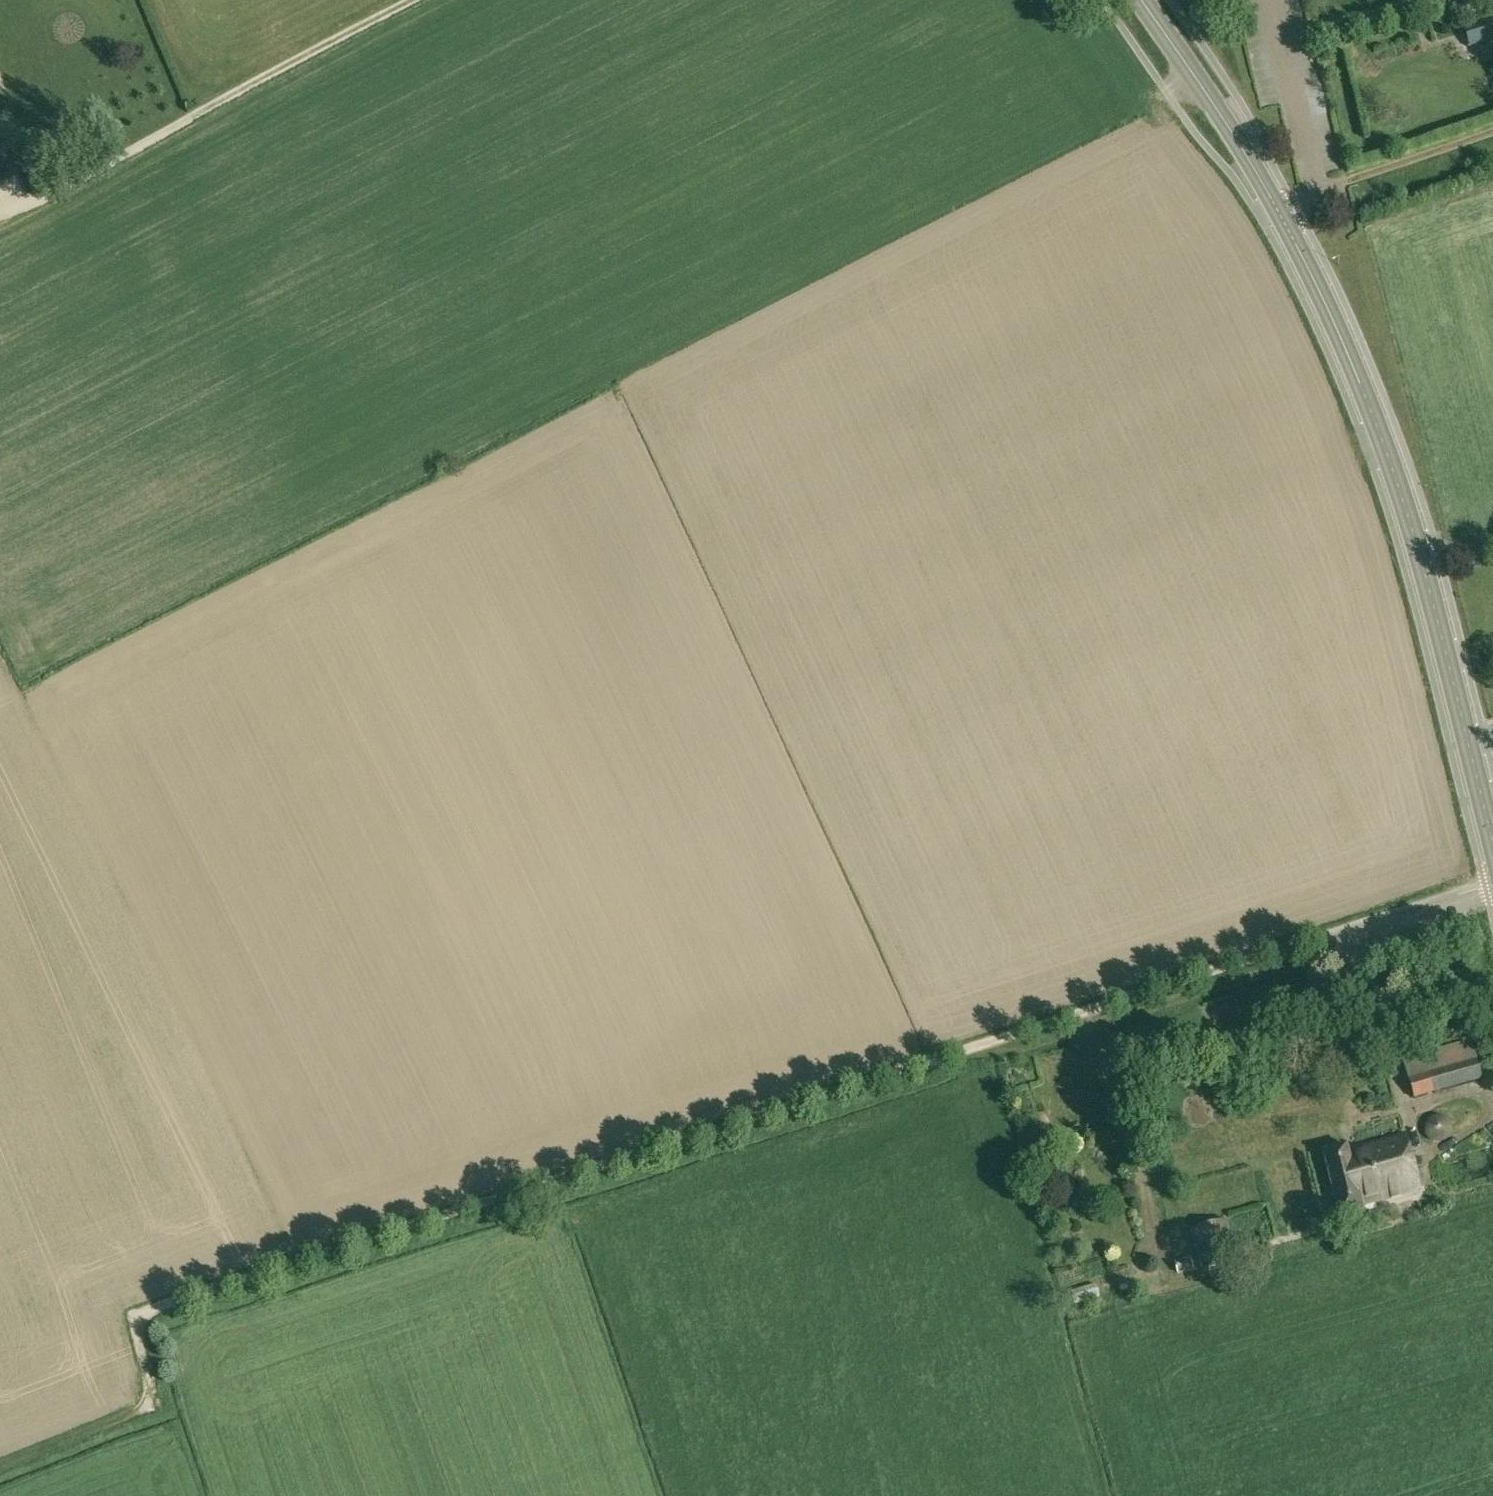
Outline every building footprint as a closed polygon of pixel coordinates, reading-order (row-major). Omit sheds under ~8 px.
[(1465,30),(1470,48),(1492,41),(1492,22),(1465,30)] [(1402,1058),(1414,1100),(1481,1081),(1472,1040),(1402,1058)] [(1425,1126),(1425,1131),(1427,1135),(1429,1138),(1433,1140),(1438,1141),(1442,1140),(1446,1138),(1448,1135),(1450,1130),(1450,1126),(1448,1122),(1445,1119),(1442,1116),(1437,1116),(1433,1117),(1429,1119),(1427,1122),(1425,1126)] [(1331,1184),(1340,1218),(1363,1212),(1362,1205),(1420,1189),(1413,1162),(1405,1135),(1347,1150),(1346,1145),(1322,1152),(1331,1184)] [(1190,1230),(1201,1271),(1238,1261),(1226,1220),(1190,1230)] [(1177,1275),(1194,1270),(1190,1256),(1173,1261),(1177,1275)] [(1104,1284),(1079,1289),(1081,1302),(1106,1297),(1104,1284)]
